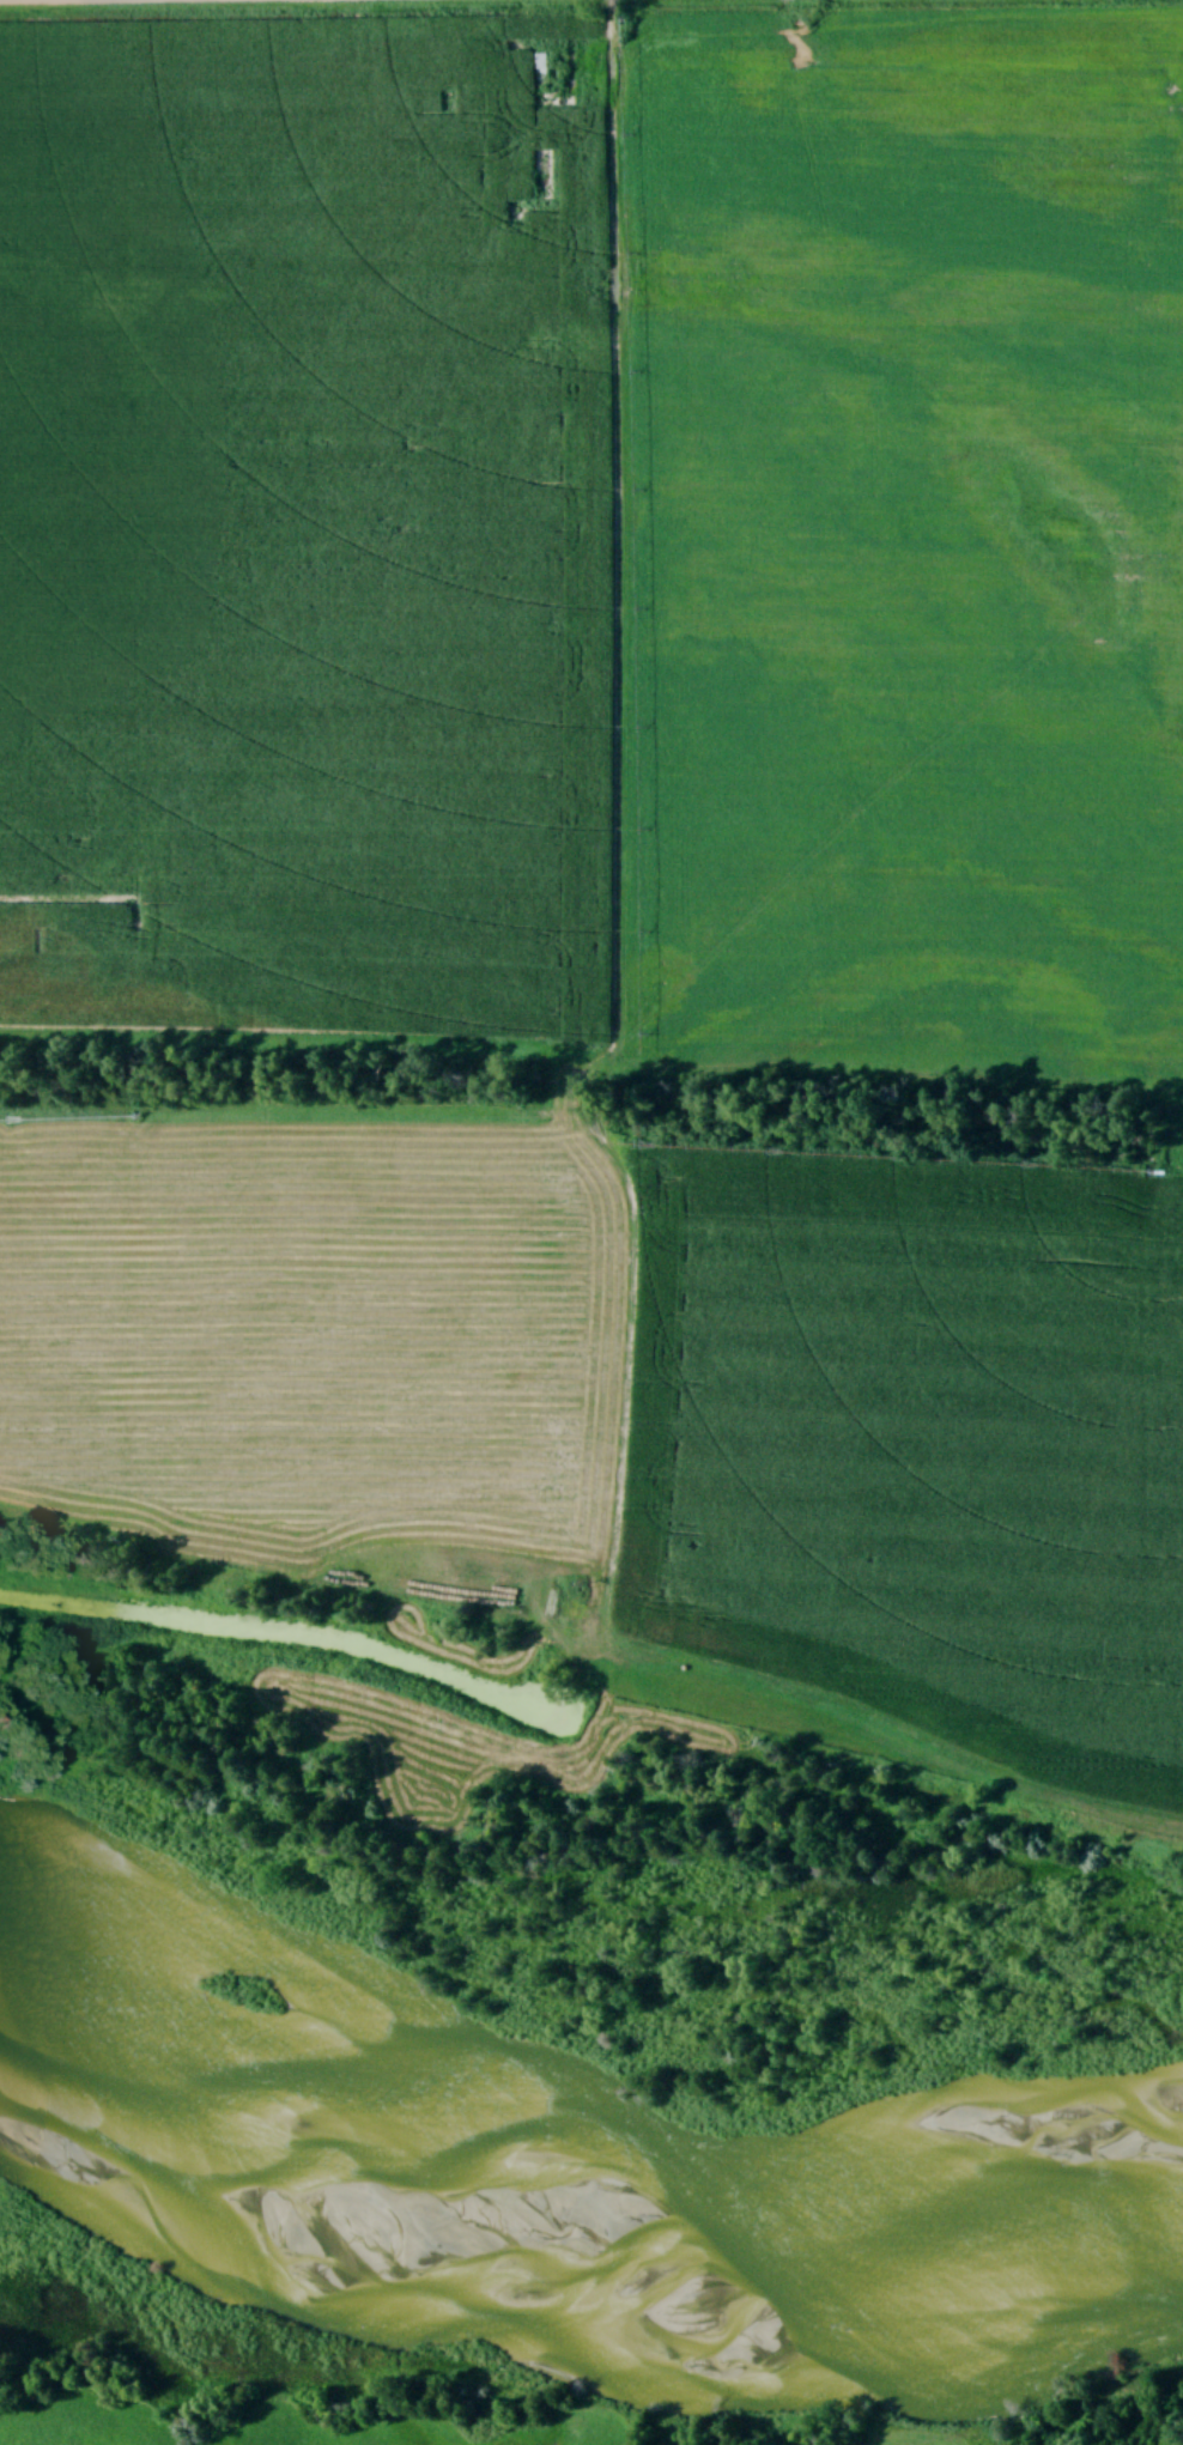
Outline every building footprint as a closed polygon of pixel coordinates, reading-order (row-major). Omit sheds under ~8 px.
[(538,91),(548,91),(548,58),(538,58),(538,91)]
